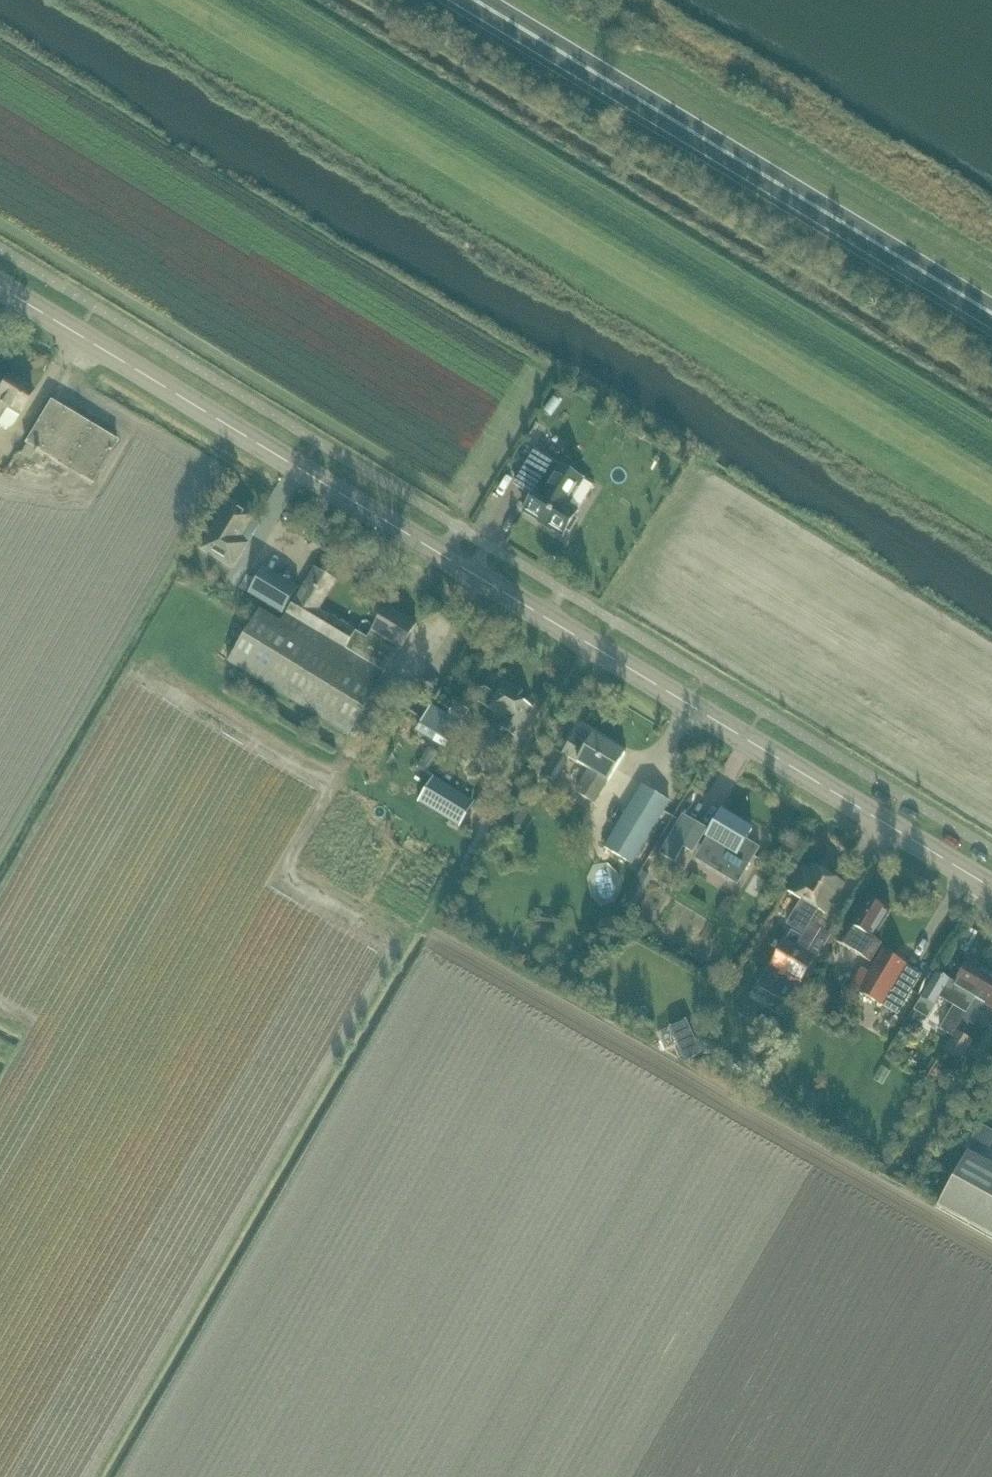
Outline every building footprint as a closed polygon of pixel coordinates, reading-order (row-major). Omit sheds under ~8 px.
[(6,431),(14,425),(35,392),(9,375),(0,388),(0,427),(6,431)] [(45,468),(51,459),(93,484),(118,442),(51,401),(25,444),(26,445),(22,454),(45,468)] [(577,517),(580,511),(570,505),(584,480),(537,453),(518,486),(537,496),(527,513),(566,536),(569,529),(573,531),(580,519),(577,517)] [(231,501),(203,546),(232,564),(246,542),(239,537),(254,514),(231,501)] [(370,640),(369,639),(322,610),(338,582),(315,568),(287,614),(281,623),(261,610),(228,664),(349,737),(382,684),(380,683),(402,651),(417,624),(389,608),(370,640)] [(285,613),(299,590),(264,568),(250,591),(285,613)] [(517,738),(535,709),(524,702),(523,700),(526,693),(505,681),(498,695),(487,688),(481,690),(477,698),(477,699),(478,703),(489,708),(488,709),(495,713),(498,717),(505,720),(501,729),(517,738)] [(467,718),(474,706),(459,697),(448,716),(433,708),(418,733),(444,747),(446,748),(465,717),(467,718)] [(610,783),(627,754),(595,735),(590,742),(576,735),(564,754),(578,763),(592,772),(579,793),(583,795),(584,798),(588,801),(591,800),(595,802),(599,797),(602,796),(605,790),(605,787),(607,782),(610,783)] [(807,753),(803,762),(821,769),(825,760),(807,753)] [(461,828),(477,802),(435,778),(420,803),(461,828)] [(634,866),(671,803),(642,786),(605,848),(634,866)] [(715,826),(707,839),(738,858),(730,870),(743,878),(747,871),(761,847),(748,840),(754,830),(738,821),(723,812),(715,826)] [(694,854),(708,829),(682,815),(654,864),(671,872),(684,849),(694,854)] [(843,885),(829,876),(815,867),(808,878),(801,874),(790,892),(802,900),(787,925),(805,935),(820,911),(825,914),(843,885)] [(890,913),(867,898),(839,942),(871,963),(883,944),(874,939),(890,913)] [(478,908),(462,914),(466,926),(483,920),(478,908)] [(816,958),(798,948),(803,937),(793,931),(787,942),(786,941),(771,967),(789,977),(783,987),(796,994),(801,984),(816,958)] [(899,1016),(924,976),(907,966),(908,965),(884,952),(858,993),(899,1016)] [(951,980),(940,998),(954,1006),(941,1029),(953,1036),(991,973),(969,960),(956,983),(951,980)] [(937,972),(914,1011),(928,1019),(940,998),(951,980),(937,972)] [(991,973),(953,1036),(954,1036),(944,1052),(962,1063),(975,1042),(965,1036),(971,1024),(975,1026),(987,1007),(991,1010),(991,974),(991,973)] [(680,1036),(688,1056),(701,1050),(693,1030),(680,1036)] [(903,1053),(909,1042),(899,1036),(887,1057),(903,1067),(910,1056),(903,1053)] [(713,1047),(712,1053),(717,1057),(723,1055),(724,1049),(719,1045),(713,1047)] [(939,1208),(991,1237),(991,1166),(969,1153),(939,1208)]
